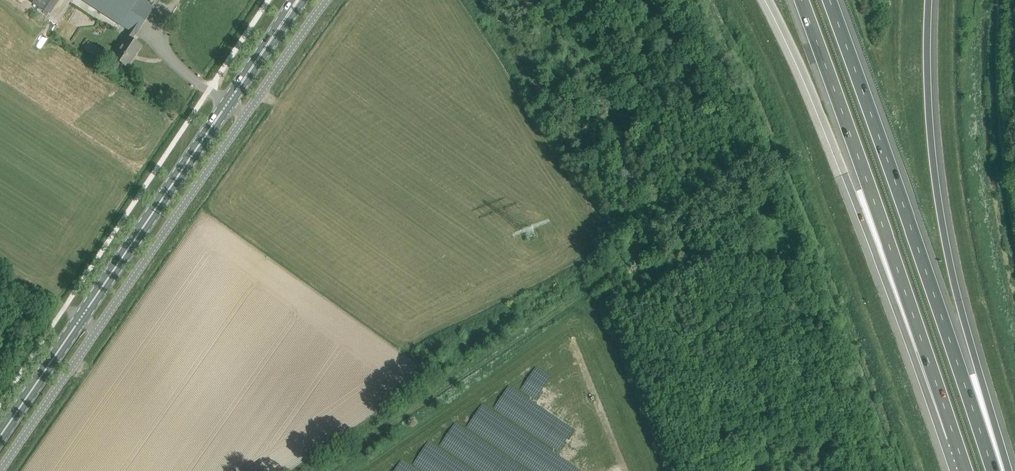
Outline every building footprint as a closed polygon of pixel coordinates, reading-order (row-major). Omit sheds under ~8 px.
[(33,3),(53,15),(62,0),(35,0),(33,3)] [(130,31),(121,43),(122,44),(113,58),(119,61),(127,67),(142,46),(131,39),(135,34),(136,35),(155,7),(143,0),(83,0),(130,31)] [(49,32),(64,11),(59,8),(45,29),(49,32)] [(89,42),(84,50),(98,57),(102,49),(89,42)]
